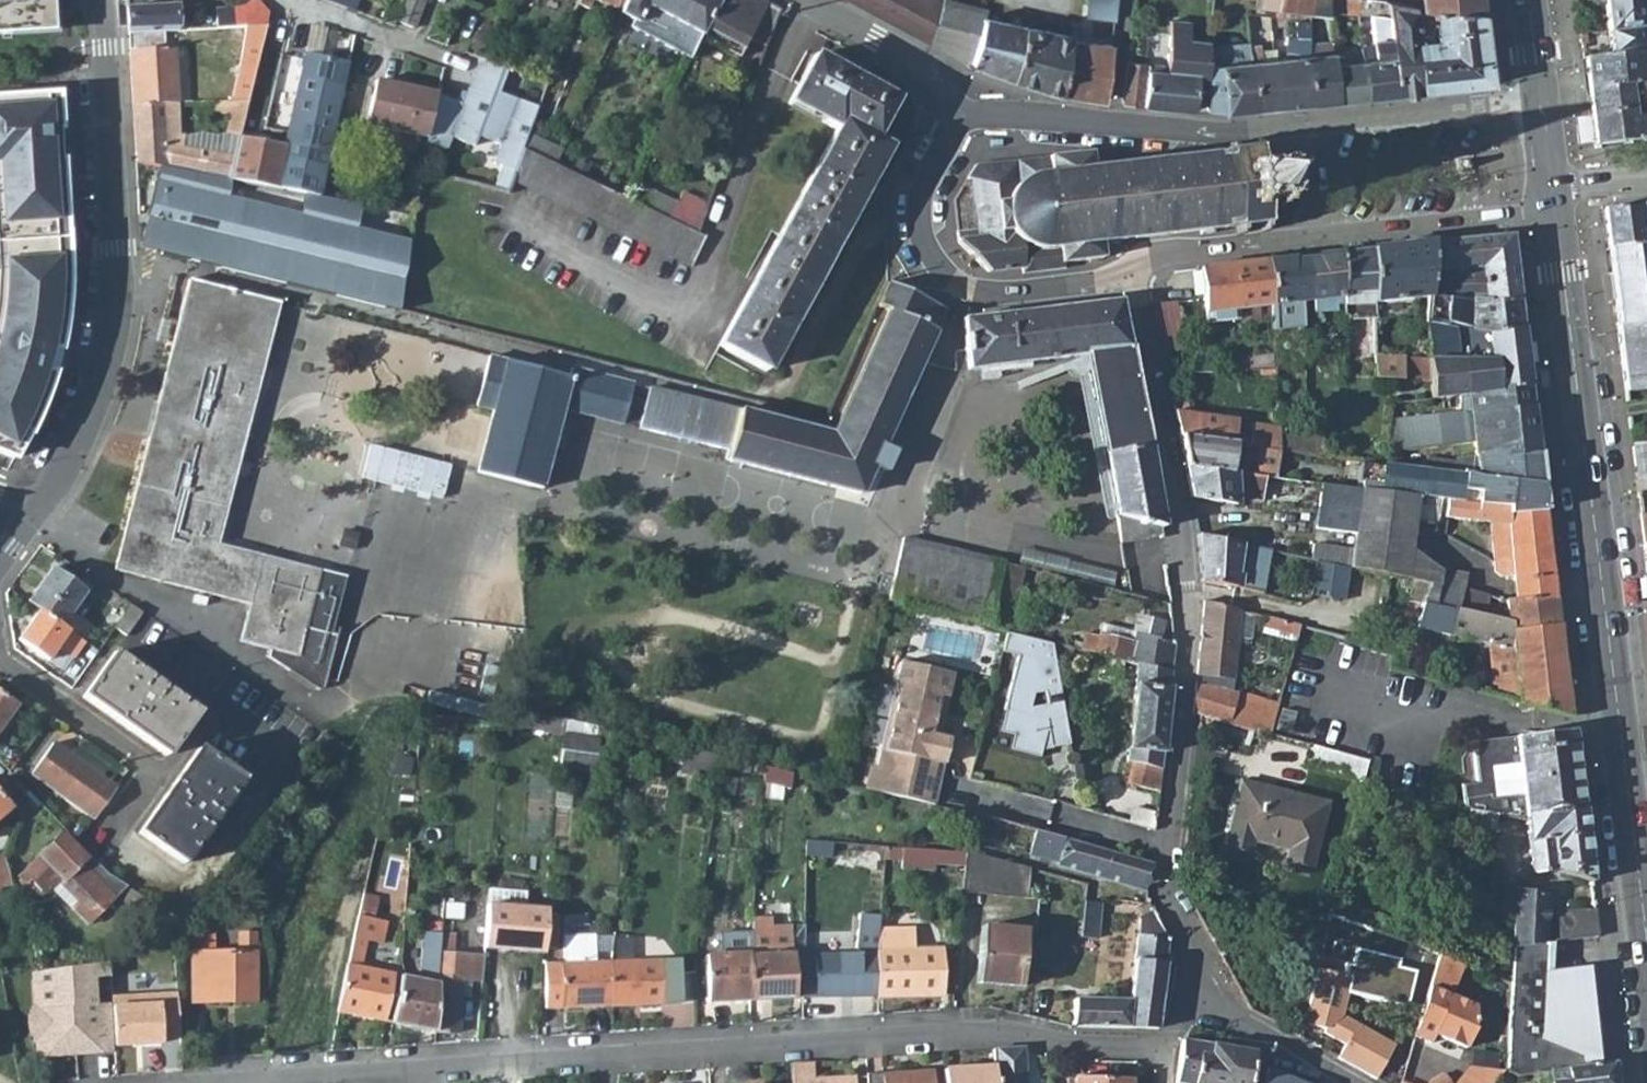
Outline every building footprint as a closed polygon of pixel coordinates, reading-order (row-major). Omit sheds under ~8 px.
[(54,32),(52,0),(47,0),(42,0),(0,0),(0,35),(54,32)] [(246,25),(266,25),(270,12),(261,1),(245,0),(237,0),(237,8),(216,9),(217,27),(246,25)] [(355,0),(328,0),(352,8),(355,0)] [(399,22),(415,27),(425,0),(407,0),(399,22)] [(690,59),(700,36),(704,27),(704,26),(716,0),(625,0),(623,5),(619,13),(633,20),(630,26),(690,59)] [(724,38),(742,48),(748,39),(764,48),(778,11),(758,0),(716,0),(704,26),(704,27),(724,38)] [(875,0),(852,0),(870,9),(875,0)] [(953,0),(875,0),(870,9),(916,33),(970,63),(1006,76),(1042,87),(1064,93),(1106,100),(1110,44),(1069,39),(1070,34),(987,18),(988,9),(953,0)] [(1116,0),(1087,0),(1085,16),(1114,20),(1116,0)] [(1284,8),(1311,12),(1312,0),(1275,0),(1274,7),(1273,14),(1283,14),(1284,8)] [(1332,15),(1330,0),(1312,0),(1311,12),(1332,15)] [(1359,17),(1359,14),(1357,0),(1330,0),(1332,15),(1332,19),(1359,17)] [(1401,94),(1388,0),(1357,0),(1359,14),(1371,15),(1375,45),(1377,59),(1365,60),(1370,97),(1401,94)] [(1401,94),(1492,85),(1483,14),(1438,8),(1422,4),(1397,0),(1388,0),(1401,94)] [(1438,8),(1483,14),(1481,0),(1422,0),(1422,4),(1438,8)] [(1607,30),(1609,30),(1640,27),(1640,20),(1646,20),(1646,0),(1604,0),(1607,30)] [(128,32),(164,30),(177,29),(176,7),(176,3),(127,6),(128,32)] [(176,7),(177,29),(190,28),(189,6),(176,7)] [(610,35),(623,41),(630,26),(633,20),(619,13),(610,35)] [(1296,19),(1294,36),(1291,56),(1260,59),(1257,42),(1249,44),(1251,60),(1260,107),(1316,102),(1307,55),(1307,54),(1309,38),(1310,22),(1296,19)] [(1640,20),(1640,27),(1609,30),(1611,55),(1646,52),(1646,20),(1640,20)] [(253,76),(264,34),(266,25),(246,25),(236,75),(253,76)] [(485,47),(492,31),(479,26),(473,42),(485,47)] [(1144,102),(1195,106),(1194,84),(1208,84),(1207,62),(1206,43),(1186,43),(1185,26),(1169,26),(1166,70),(1146,68),(1144,102)] [(700,36),(719,47),(724,38),(704,27),(700,36)] [(164,30),(128,32),(133,104),(177,101),(174,47),(165,47),(164,30)] [(253,76),(249,93),(260,96),(276,36),(264,34),(253,76)] [(1220,43),(1220,61),(1207,62),(1208,84),(1209,109),(1220,110),(1260,107),(1251,60),(1249,44),(1249,42),(1220,43)] [(1220,61),(1220,43),(1206,43),(1207,62),(1220,61)] [(1365,60),(1377,59),(1375,45),(1363,46),(1364,50),(1365,60)] [(1365,60),(1364,50),(1335,53),(1336,63),(1365,60)] [(321,180),(327,152),(347,62),(305,52),(283,144),(238,135),(227,178),(318,194),(321,180)] [(1316,102),(1340,100),(1336,63),(1335,53),(1335,52),(1307,54),(1307,55),(1316,102)] [(1611,55),(1584,57),(1587,87),(1646,81),(1646,52),(1611,55)] [(894,99),(812,55),(786,103),(834,130),(806,182),(719,344),(768,369),(852,209),(885,147),(872,140),(894,99)] [(1336,63),(1340,100),(1370,97),(1365,60),(1336,63)] [(1126,61),(1123,101),(1144,102),(1146,68),(1147,63),(1126,61)] [(437,94),(466,104),(475,79),(443,67),(438,93),(437,94)] [(380,80),(369,125),(428,138),(437,94),(438,93),(380,80)] [(1587,87),(1590,114),(1646,113),(1646,81),(1587,87)] [(55,94),(0,98),(0,213),(0,218),(0,263),(1,264),(0,273),(0,452),(14,458),(28,431),(30,432),(34,423),(36,417),(44,399),(50,382),(46,380),(55,348),(57,348),(60,323),(63,323),(66,300),(67,275),(67,272),(64,272),(61,202),(64,201),(60,137),(58,137),(55,94)] [(248,97),(227,98),(228,107),(244,111),(248,97)] [(141,163),(227,178),(238,135),(225,133),(219,152),(179,144),(177,101),(133,104),(136,162),(141,163)] [(1590,114),(1593,143),(1597,143),(1646,137),(1646,113),(1590,114)] [(556,165),(563,148),(532,133),(525,151),(556,165)] [(1092,169),(1090,151),(976,165),(983,236),(977,236),(977,230),(965,231),(966,238),(956,239),(957,243),(988,271),(1021,268),(1023,273),(1062,268),(1062,263),(1102,258),(1101,243),(1105,242),(1106,247),(1119,245),(1119,239),(1200,230),(1201,235),(1213,233),(1213,229),(1236,227),(1237,234),(1242,233),(1241,226),(1258,225),(1260,232),(1266,230),(1266,223),(1272,223),(1271,217),(1264,218),(1263,204),(1273,202),(1275,208),(1280,208),(1280,202),(1288,200),(1284,167),(1275,168),(1274,162),(1269,163),(1268,165),(1262,166),(1259,164),(1258,154),(1264,153),(1264,147),(1257,148),(1255,142),(1250,143),(1250,149),(1233,151),(1232,144),(1226,146),(1226,152),(1109,166),(1108,163),(1097,164),(1096,168),(1092,169)] [(451,179),(510,193),(514,181),(521,163),(460,148),(451,179)] [(514,181),(687,266),(703,237),(697,234),(636,205),(629,201),(556,165),(525,151),(521,163),(514,181)] [(321,180),(336,183),(343,156),(327,152),(321,180)] [(636,205),(697,234),(708,202),(683,193),(678,205),(644,189),(636,205)] [(1646,203),(1630,205),(1600,208),(1606,248),(1646,245),(1646,203)] [(404,226),(339,214),(326,278),(391,291),(404,226)] [(966,238),(965,231),(956,232),(956,239),(966,238)] [(1428,243),(1425,298),(1441,300),(1483,305),(1517,300),(1509,236),(1428,243)] [(1425,298),(1428,243),(1370,249),(1371,303),(1396,301),(1425,298)] [(1606,248),(1612,294),(1615,325),(1646,321),(1646,245),(1606,248)] [(1369,249),(1338,253),(1339,297),(1340,320),(1371,319),(1371,303),(1370,249),(1369,249)] [(1315,260),(1307,261),(1312,298),(1312,300),(1339,297),(1338,253),(1315,256),(1315,260)] [(1290,259),(1266,261),(1272,305),(1273,330),(1302,326),(1301,301),(1301,299),(1297,262),(1290,263),(1290,259)] [(1236,321),(1235,311),(1272,305),(1266,261),(1201,269),(1206,323),(1236,321)] [(1307,261),(1297,262),(1301,299),(1312,298),(1307,261)] [(281,302),(188,276),(111,568),(248,606),(239,642),(271,651),(268,658),(317,688),(323,684),(335,635),(330,631),(341,586),(367,593),(390,502),(371,497),(364,495),(343,579),(220,547),(255,404),(281,302)] [(634,438),(857,494),(920,361),(934,330),(944,308),(888,282),(876,308),(885,313),(829,435),(646,389),(634,438)] [(1180,337),(1172,293),(1150,297),(1159,341),(1180,337)] [(1425,298),(1425,325),(1439,327),(1441,300),(1425,298)] [(1517,300),(1483,305),(1441,300),(1439,327),(1475,332),(1489,333),(1521,329),(1517,300)] [(965,354),(967,369),(1085,356),(1099,428),(1119,542),(1160,533),(1145,437),(1117,301),(962,319),(965,354)] [(1371,319),(1371,320),(1373,358),(1387,358),(1387,306),(1396,301),(1371,303),(1371,319)] [(1615,325),(1624,392),(1646,389),(1646,321),(1615,325)] [(1427,350),(1428,360),(1454,362),(1453,337),(1476,339),(1475,332),(1439,327),(1425,325),(1427,350)] [(1466,393),(1529,386),(1521,329),(1489,333),(1489,346),(1483,347),(1484,353),(1477,353),(1476,339),(1453,337),(1454,362),(1462,362),(1466,393)] [(489,351),(433,336),(419,388),(475,403),(488,355),(489,351)] [(1427,350),(1402,348),(1401,359),(1428,360),(1427,350)] [(1284,353),(1274,353),(1274,374),(1285,374),(1284,353)] [(567,377),(488,355),(475,403),(475,405),(492,410),(475,472),(539,489),(561,408),(621,424),(631,385),(570,368),(567,377)] [(1387,358),(1373,358),(1373,378),(1401,379),(1401,359),(1387,358)] [(1401,379),(1429,381),(1428,360),(1401,359),(1401,379)] [(1475,456),(1537,453),(1529,386),(1466,393),(1462,362),(1454,362),(1428,360),(1429,381),(1430,398),(1432,405),(1436,404),(1437,397),(1441,396),(1442,407),(1449,406),(1449,396),(1457,394),(1459,412),(1391,420),(1388,453),(1473,442),(1475,456)] [(1548,390),(1546,371),(1537,372),(1539,390),(1544,390),(1548,390)] [(1188,415),(1184,398),(1170,401),(1177,436),(1277,450),(1276,435),(1276,427),(1188,415)] [(1301,439),(1302,453),(1312,455),(1321,456),(1322,424),(1303,425),(1301,439)] [(1277,450),(1302,453),(1301,439),(1276,435),(1277,450)] [(1177,436),(1183,466),(1262,476),(1275,478),(1277,450),(1177,436)] [(1631,443),(1635,479),(1646,478),(1646,441),(1631,443)] [(1312,455),(1302,453),(1277,450),(1275,478),(1309,483),(1312,455)] [(1478,478),(1542,487),(1537,453),(1475,456),(1476,466),(1478,478)] [(1399,467),(1427,471),(1428,462),(1405,459),(1405,461),(1400,460),(1399,467)] [(1427,471),(1454,475),(1455,467),(1455,466),(1455,463),(1429,460),(1428,462),(1427,471)] [(1505,515),(1545,511),(1542,487),(1478,478),(1454,475),(1427,471),(1399,467),(1386,465),(1360,462),(1354,489),(1360,490),(1362,481),(1381,484),(1380,493),(1449,502),(1504,509),(1505,515)] [(1236,498),(1257,501),(1262,476),(1183,466),(1183,467),(1189,496),(1235,504),(1236,498)] [(1454,475),(1478,478),(1476,466),(1455,467),(1454,475)] [(1405,579),(1414,515),(1446,519),(1449,502),(1380,493),(1381,484),(1362,481),(1360,490),(1354,535),(1352,548),(1350,568),(1397,577),(1405,579)] [(1322,485),(1315,528),(1354,535),(1360,490),(1354,489),(1322,485)] [(1505,515),(1504,509),(1449,502),(1446,519),(1490,526),(1495,563),(1510,562),(1513,582),(1554,579),(1554,578),(1545,511),(1505,515)] [(1236,565),(1257,569),(1261,549),(1196,536),(1202,600),(1239,610),(1246,612),(1248,598),(1250,586),(1234,583),(1236,565)] [(1002,563),(901,539),(887,601),(988,625),(1002,563)] [(1352,548),(1315,543),(1311,559),(1327,563),(1343,566),(1350,568),(1352,548)] [(1324,595),(1327,563),(1311,559),(1308,594),(1324,595)] [(1021,568),(1002,563),(988,625),(1008,630),(1007,632),(1021,635),(1023,625),(1010,621),(1021,568)] [(1343,566),(1327,563),(1324,595),(1341,597),(1343,566)] [(83,592),(50,570),(27,602),(39,611),(60,626),(83,592)] [(1466,577),(1439,572),(1432,604),(1456,610),(1463,588),(1466,577)] [(1421,602),(1427,584),(1405,579),(1397,577),(1395,586),(1408,590),(1408,601),(1421,602)] [(1515,601),(1516,600),(1556,598),(1554,579),(1513,582),(1515,601)] [(1488,596),(1463,588),(1456,610),(1475,615),(1479,600),(1486,602),(1488,596)] [(1253,614),(1265,617),(1283,622),(1287,610),(1248,598),(1246,612),(1253,614)] [(1509,622),(1510,631),(1559,625),(1556,598),(1516,600),(1515,601),(1508,602),(1507,602),(1509,622)] [(1239,610),(1202,600),(1194,676),(1230,679),(1232,679),(1237,636),(1239,610)] [(1488,643),(1490,643),(1512,649),(1517,701),(1518,703),(1571,717),(1559,625),(1510,631),(1509,622),(1475,615),(1456,610),(1432,604),(1421,602),(1416,626),(1488,643)] [(114,628),(126,636),(142,613),(130,605),(114,628)] [(1237,636),(1250,637),(1253,614),(1246,612),(1239,610),(1237,636)] [(18,641),(47,661),(68,632),(60,626),(39,611),(18,641)] [(1130,628),(1100,621),(1096,638),(1093,653),(1137,664),(1169,672),(1172,642),(1161,638),(1165,621),(1135,613),(1130,628)] [(1265,617),(1261,628),(1296,637),(1299,626),(1283,622),(1265,617)] [(1096,638),(1084,637),(1080,650),(1093,653),(1096,638)] [(1488,643),(1494,695),(1517,701),(1512,649),(1490,643),(1488,643)] [(1395,653),(1391,668),(1404,671),(1408,654),(1396,651),(1395,653)] [(113,655),(82,697),(147,743),(164,756),(180,734),(195,713),(113,655)] [(868,789),(931,803),(941,762),(942,762),(947,737),(942,736),(943,730),(940,729),(953,673),(906,662),(900,661),(895,685),(897,685),(891,715),(885,719),(874,767),(868,789)] [(1137,664),(1125,762),(1131,762),(1126,783),(1158,792),(1169,672),(1137,664)] [(1194,683),(1228,693),(1230,679),(1194,676),(1194,683)] [(1191,713),(1198,716),(1268,734),(1277,703),(1235,691),(1234,695),(1228,693),(1194,683),(1191,713)] [(16,706),(0,694),(0,726),(16,706)] [(457,717),(421,711),(420,722),(456,728),(457,717)] [(559,731),(561,717),(537,711),(534,725),(559,731)] [(609,728),(606,740),(624,744),(628,733),(609,728)] [(1479,783),(1464,785),(1467,809),(1468,809),(1496,814),(1525,818),(1582,811),(1572,729),(1474,743),(1479,783)] [(593,771),(597,738),(564,733),(560,766),(593,771)] [(1075,770),(1065,741),(1049,747),(1059,775),(1075,770)] [(114,788),(51,743),(29,775),(92,819),(99,810),(114,788)] [(1314,747),(1308,767),(1360,781),(1365,761),(1314,747)] [(718,768),(720,754),(698,749),(694,765),(718,772),(718,768)] [(240,781),(196,750),(137,833),(181,864),(240,781)] [(414,752),(398,750),(395,758),(412,762),(414,752)] [(5,767),(11,761),(2,751),(0,751),(0,762),(5,767)] [(874,767),(867,765),(862,787),(868,789),(874,767)] [(1318,800),(1230,775),(1213,839),(1239,847),(1243,835),(1276,844),(1274,856),(1300,863),(1318,800)] [(1126,783),(1117,780),(1109,800),(1156,813),(1158,792),(1126,783)] [(1353,812),(1363,814),(1368,794),(1358,792),(1353,812)] [(1468,809),(1465,823),(1493,828),(1496,814),(1468,809)] [(1555,870),(1591,883),(1582,811),(1525,818),(1531,872),(1555,870)] [(1029,853),(1035,829),(982,815),(975,840),(1029,853)] [(1151,863),(1071,839),(1035,829),(1029,853),(1049,858),(1074,866),(1089,869),(1146,886),(1151,864),(1151,863)] [(73,845),(61,834),(18,876),(24,883),(28,880),(41,892),(52,889),(59,883),(77,901),(71,908),(87,925),(115,898),(79,863),(85,857),(73,845)] [(805,856),(857,861),(859,844),(805,839),(805,856)] [(883,860),(963,866),(964,853),(884,847),(883,860)] [(963,866),(961,893),(1027,897),(1029,869),(964,851),(964,853),(963,866)] [(4,856),(0,857),(0,885),(10,883),(4,856)] [(115,898),(122,890),(107,875),(87,856),(85,857),(79,863),(115,898)] [(77,901),(59,883),(52,889),(71,908),(77,901)] [(488,887),(487,903),(525,906),(525,890),(488,887)] [(1516,890),(1513,948),(1514,947),(1544,943),(1544,896),(1516,890)] [(0,900),(0,911),(19,906),(15,896),(0,900)] [(1075,985),(1091,985),(1100,903),(1085,901),(1083,902),(1075,985)] [(484,947),(544,952),(544,946),(546,913),(547,908),(525,906),(487,903),(484,947)] [(1560,940),(1597,935),(1597,934),(1594,910),(1556,912),(1560,940)] [(1127,1001),(1073,999),(1071,1026),(1072,1026),(1156,1028),(1165,964),(1168,940),(1152,911),(1139,917),(1127,1001)] [(544,946),(556,947),(560,915),(546,913),(544,946)] [(338,1011),(384,1020),(394,973),(358,965),(363,947),(373,948),(376,937),(367,935),(371,918),(357,915),(353,934),(338,1011)] [(1020,986),(1024,931),(981,927),(977,983),(1020,986)] [(726,937),(727,954),(704,956),(707,1000),(749,999),(748,956),(747,953),(749,953),(751,929),(734,930),(726,937)] [(803,930),(803,954),(817,954),(816,931),(803,930)] [(214,951),(213,932),(192,933),(192,1001),(255,1001),(255,931),(239,931),(238,952),(214,951)] [(440,932),(428,931),(425,959),(438,960),(440,932)] [(435,1030),(458,1031),(461,979),(473,979),(474,955),(453,953),(456,933),(440,932),(438,960),(438,961),(436,981),(436,982),(435,1030)] [(595,934),(564,935),(566,962),(585,962),(596,961),(595,934)] [(911,950),(911,937),(877,937),(877,950),(911,950)] [(1544,943),(1514,947),(1513,953),(1513,962),(1512,985),(1507,1070),(1518,1075),(1558,1071),(1565,1070),(1585,1068),(1598,1067),(1588,968),(1543,973),(1544,943)] [(1408,945),(1403,958),(1421,964),(1426,951),(1408,945)] [(941,996),(940,950),(911,950),(877,950),(877,953),(877,996),(941,996)] [(802,982),(802,998),(877,996),(877,953),(817,954),(803,954),(802,982)] [(1513,953),(1505,953),(1505,962),(1513,962),(1513,953)] [(483,955),(474,955),(473,979),(481,979),(483,955)] [(789,955),(748,956),(749,999),(791,998),(791,982),(789,955)] [(1439,956),(1430,987),(1448,993),(1457,963),(1439,956)] [(425,959),(424,979),(436,982),(436,981),(438,961),(438,960),(425,959)] [(663,972),(662,959),(610,961),(612,1005),(680,1002),(679,972),(677,972),(663,972)] [(662,959),(663,972),(677,972),(678,959),(662,959)] [(544,963),(545,1007),(612,1005),(610,961),(596,961),(585,962),(566,962),(544,963)] [(45,1051),(96,1048),(94,1003),(92,978),(110,976),(109,962),(45,970),(39,971),(45,1051)] [(45,1051),(39,971),(31,972),(37,1052),(45,1051)] [(435,1030),(436,982),(424,979),(401,976),(392,1022),(435,1030)] [(791,998),(802,998),(802,982),(791,982),(791,998)] [(1448,993),(1430,987),(1415,1036),(1430,1041),(1433,1032),(1467,1043),(1474,1020),(1476,1001),(1448,993)] [(94,1003),(96,1048),(114,1047),(111,1002),(94,1003)] [(1177,1082),(1181,1082),(1261,1082),(1264,1068),(1266,1055),(1211,1044),(1210,1046),(1183,1041),(1177,1082)] [(995,1067),(995,1082),(1025,1082),(1023,1048),(994,1050),(995,1067)] [(791,1082),(855,1082),(855,1077),(812,1080),(812,1062),(790,1064),(791,1082)] [(1613,1065),(1606,1066),(1598,1067),(1585,1068),(1565,1070),(1566,1082),(1559,1082),(1615,1082),(1613,1065)] [(995,1067),(944,1070),(945,1082),(995,1082),(995,1067)] [(1264,1068),(1261,1082),(1301,1082),(1264,1068)] [(1507,1070),(1471,1068),(1467,1073),(1483,1082),(1497,1082),(1507,1070)] [(866,1074),(867,1082),(933,1082),(933,1070),(866,1074)] [(1467,1073),(1460,1082),(1483,1082),(1467,1073)]
